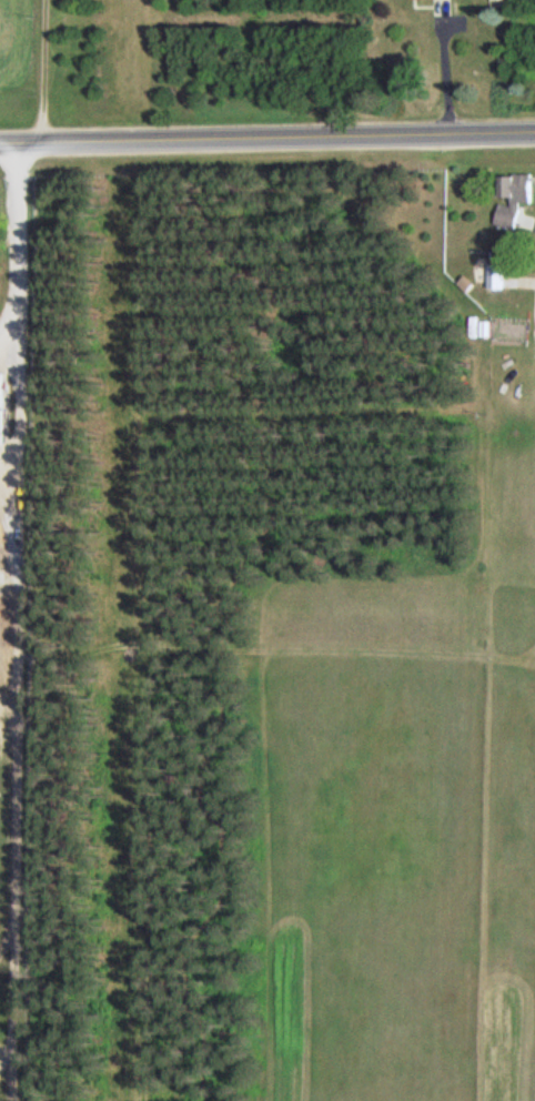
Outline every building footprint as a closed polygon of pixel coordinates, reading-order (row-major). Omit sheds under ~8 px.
[(507,174),(508,203),(501,203),(502,226),(527,225),(526,202),(534,201),(534,174),(507,174)] [(493,288),(511,288),(511,264),(493,264),(493,288)]
